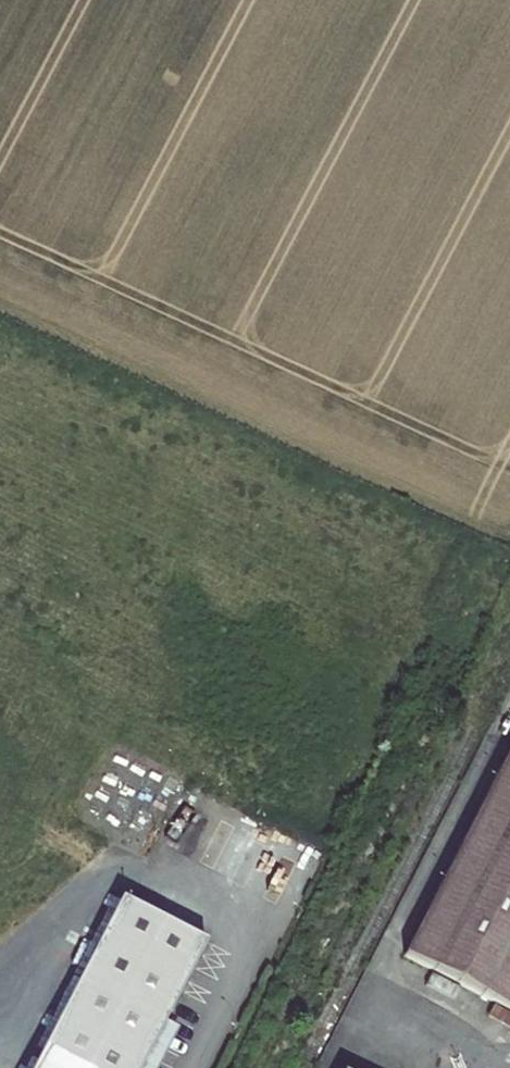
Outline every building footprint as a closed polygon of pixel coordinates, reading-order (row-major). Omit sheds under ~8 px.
[(500,703),(377,951),(509,1016),(509,708),(500,703)] [(164,1017),(202,943),(123,903),(39,1067),(137,1067),(164,1017)] [(164,1017),(137,1067),(160,1067),(181,1027),(164,1017)]
